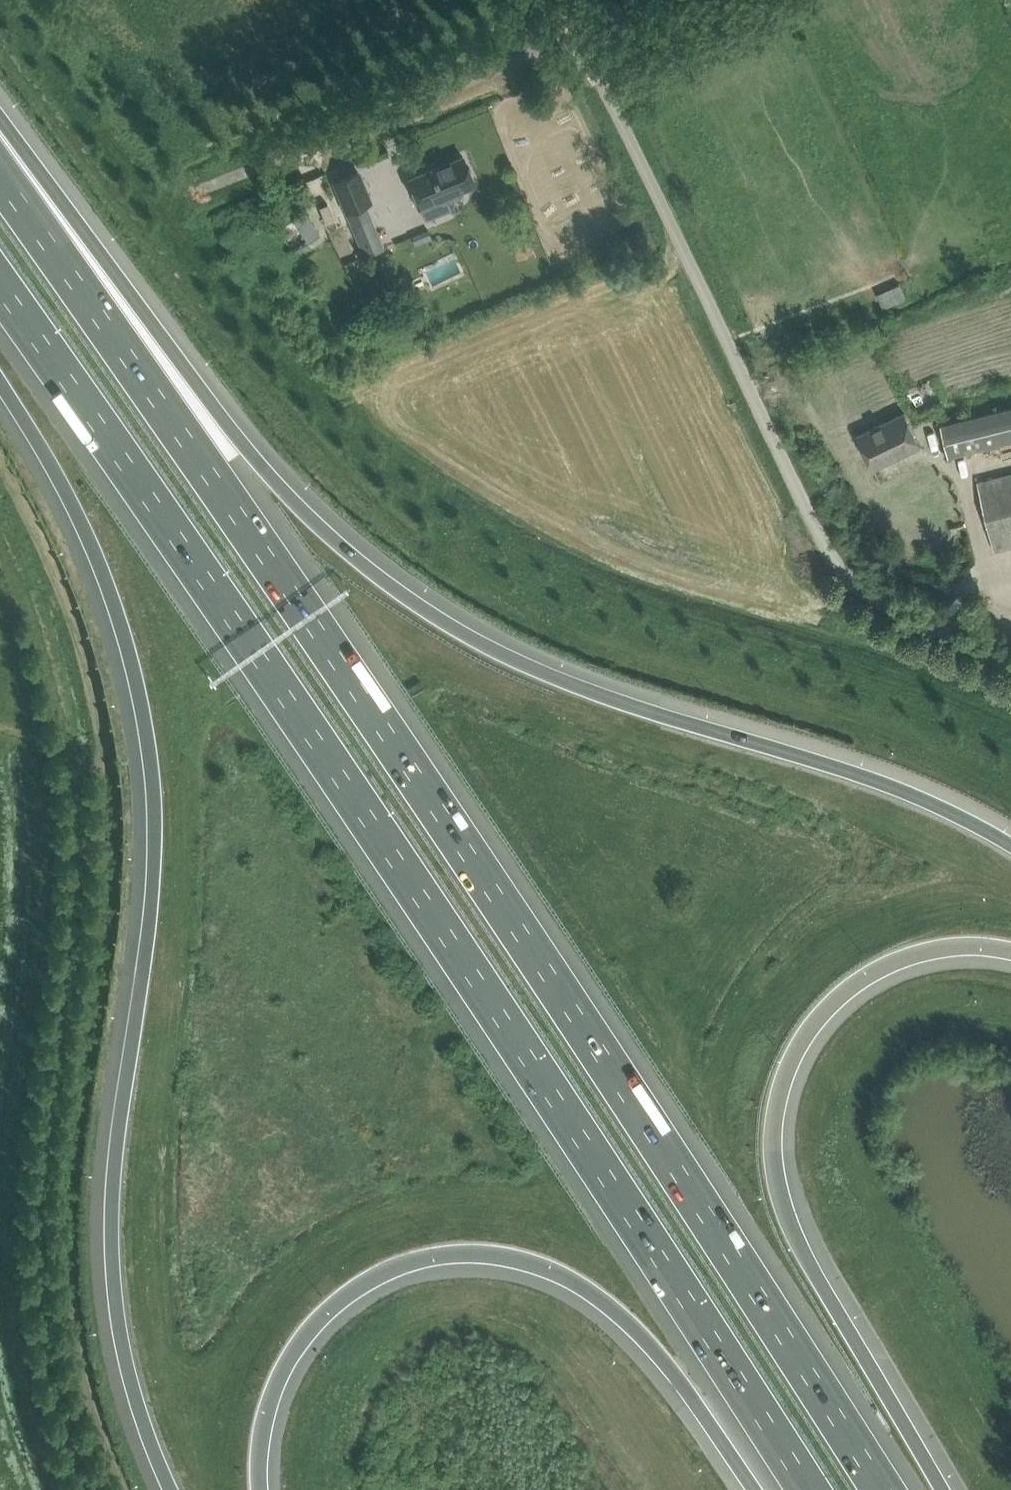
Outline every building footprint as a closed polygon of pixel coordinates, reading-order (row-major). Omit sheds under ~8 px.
[(410,178),(421,205),(446,195),(475,183),(463,156),(410,178)] [(334,181),(347,211),(367,202),(371,201),(358,171),(334,181)] [(291,223),(306,245),(319,236),(304,214),(291,223)] [(367,220),(353,226),(365,255),(379,249),(367,220)] [(431,240),(426,231),(410,238),(414,247),(431,240)] [(451,257),(423,265),(430,289),(458,280),(451,257)] [(906,300),(900,285),(876,295),(883,309),(906,300)] [(961,419),(941,424),(945,438),(938,439),(940,447),(937,448),(938,452),(948,449),(949,455),(1010,439),(1010,406),(961,419)] [(905,413),(858,435),(874,468),(921,445),(905,413)] [(1010,545),(1010,474),(978,482),(995,550),(999,549),(999,548),(1010,545)]
